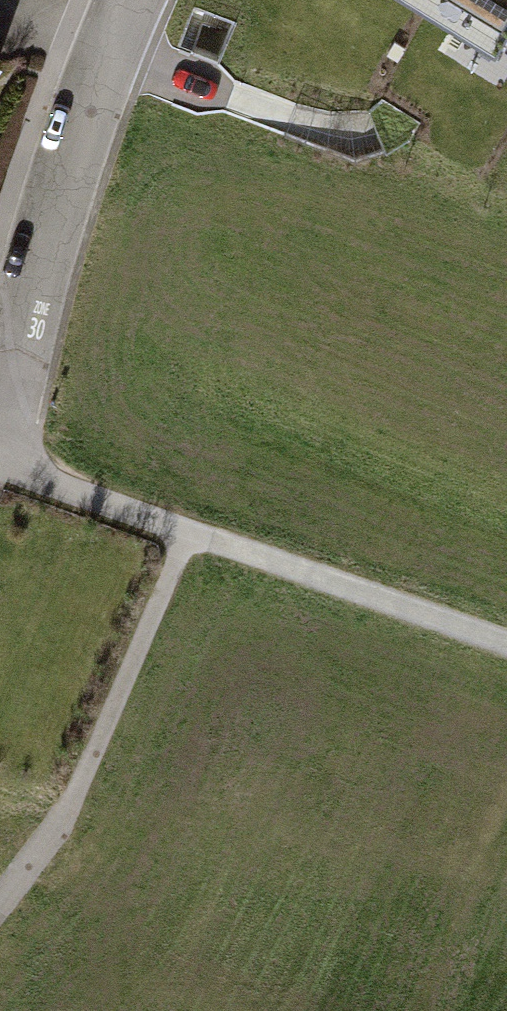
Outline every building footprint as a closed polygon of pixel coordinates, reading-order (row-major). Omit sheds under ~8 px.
[(497,48),(506,32),(506,0),(417,0),(497,48)]
